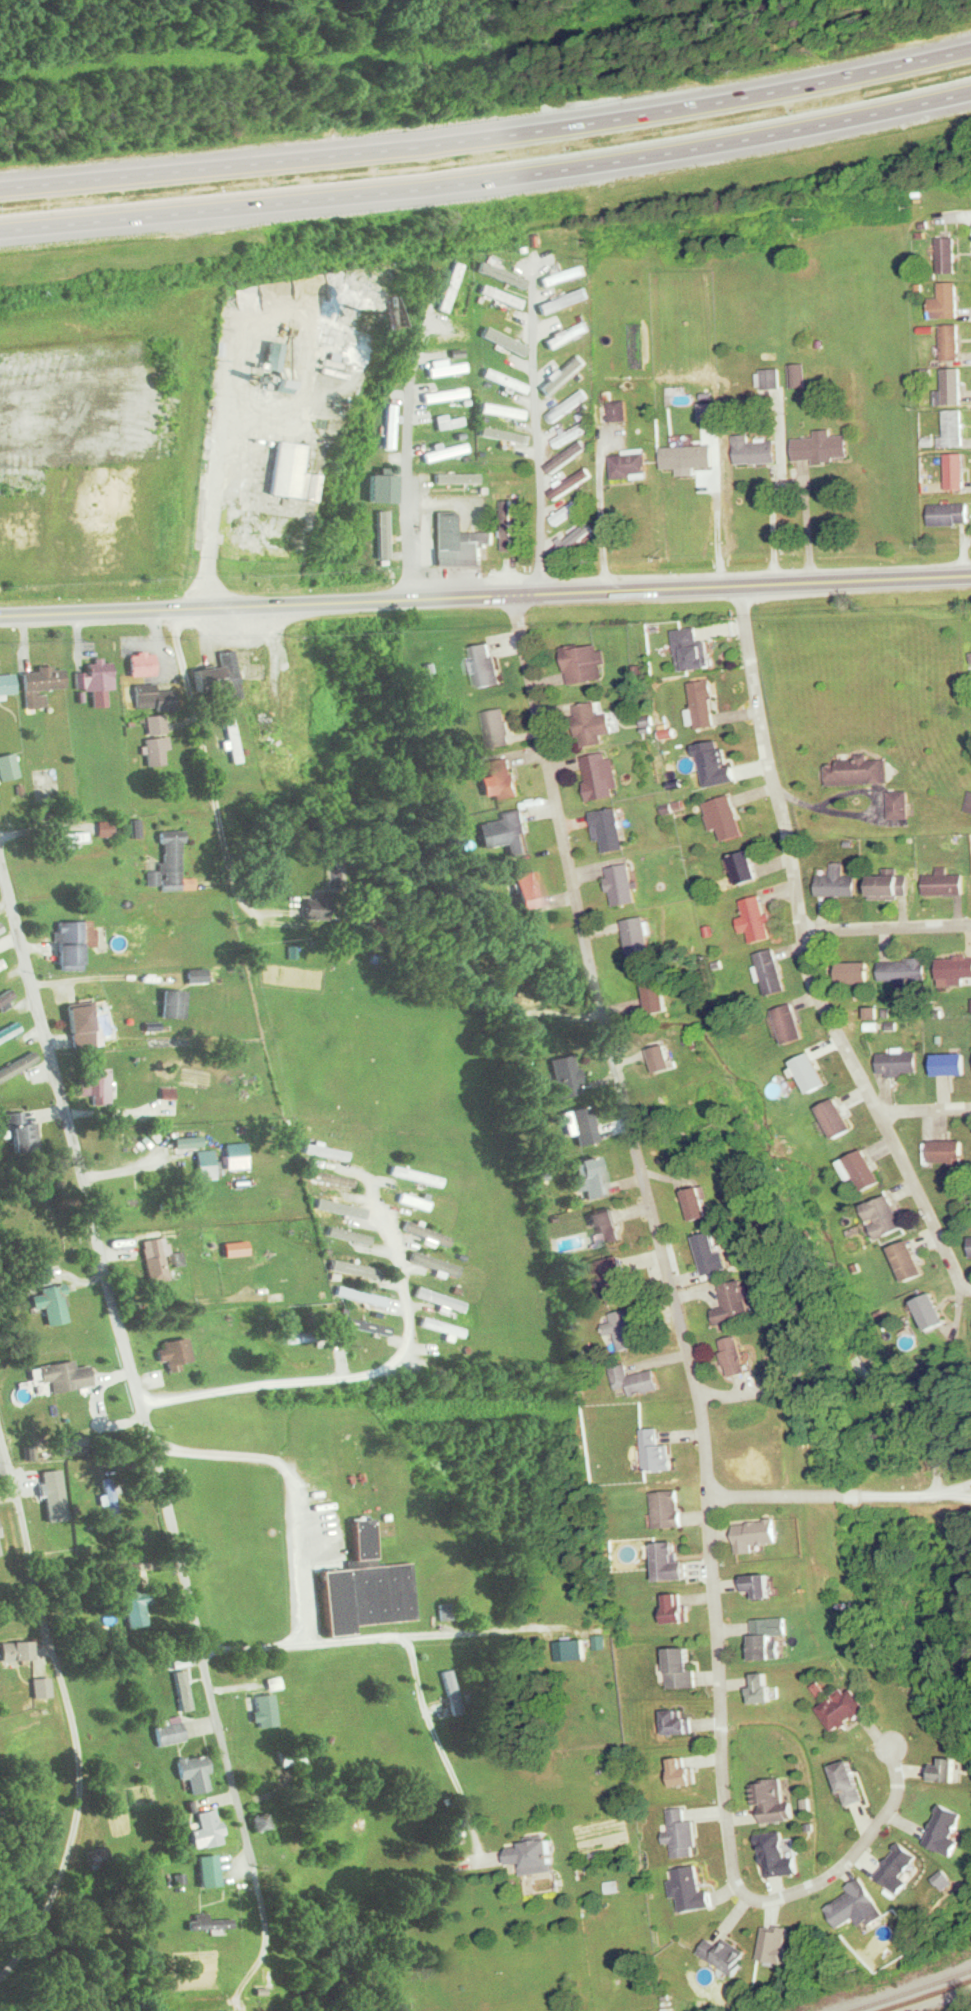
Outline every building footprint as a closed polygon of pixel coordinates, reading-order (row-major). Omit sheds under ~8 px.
[(937,274),(955,274),(955,239),(937,239),(937,274)] [(461,265),(452,262),(438,310),(447,313),(461,265)] [(540,279),(543,288),(585,275),(583,266),(540,279)] [(956,319),(957,283),(939,283),(939,299),(930,299),(930,319),(956,319)] [(523,301),(482,284),(478,293),(519,309),(523,301)] [(457,334),(466,333),(465,322),(456,323),(456,330),(436,333),(437,344),(458,341),(457,334)] [(545,341),(549,349),(589,330),(585,322),(545,341)] [(958,360),(958,325),(941,325),(941,360),(958,360)] [(521,356),(525,348),(484,329),(480,338),(521,356)] [(275,375),(283,345),(267,341),(260,372),(275,375)] [(543,384),(549,391),(583,364),(577,357),(543,384)] [(430,377),(466,373),(464,363),(446,365),(445,360),(428,362),(430,377)] [(806,388),(806,364),(789,364),(789,388),(806,388)] [(481,376),(523,395),(527,387),(485,368),(481,376)] [(780,369),(761,369),(761,389),(780,389),(780,369)] [(960,369),(942,369),(942,405),(961,404),(960,369)] [(426,389),(428,402),(468,398),(467,389),(443,392),(443,388),(426,389)] [(546,415),(552,423),(587,397),(581,389),(546,415)] [(626,422),(626,402),(600,402),(600,422),(626,422)] [(525,410),(481,403),(479,412),(523,420),(525,410)] [(394,405),(385,405),(385,449),(394,449),(394,405)] [(944,438),(939,438),(939,447),(962,447),(962,410),(944,410),(944,438)] [(462,417),(447,419),(446,415),(435,417),(437,430),(464,425),(462,417)] [(553,442),(559,450),(588,428),(583,420),(553,442)] [(520,442),(521,433),(478,428),(477,437),(520,442)] [(776,442),(750,442),(750,435),(735,435),(735,465),(776,464),(776,442)] [(794,461),(848,460),(848,437),(793,438),(794,461)] [(552,474),(585,447),(579,440),(546,467),(552,474)] [(302,445),(276,442),(268,494),(294,498),(302,445)] [(467,454),(465,445),(423,452),(424,461),(467,454)] [(611,455),(612,479),(646,478),(645,453),(611,455)] [(946,453),(946,490),(964,490),(964,453),(946,453)] [(551,493),(557,501),(591,475),(585,467),(551,493)] [(439,473),(439,482),(489,482),(489,473),(439,473)] [(368,502),(396,502),(396,475),(368,475),(368,502)] [(553,518),(558,525),(584,504),(578,497),(553,518)] [(511,501),(501,501),(501,551),(511,551),(511,501)] [(930,504),(930,525),(968,525),(968,504),(930,504)] [(386,512),(376,512),(376,556),(386,556),(386,512)] [(492,532),(454,533),(454,514),(435,515),(436,567),(480,566),(480,547),(492,547),(492,532)] [(553,556),(561,563),(593,529),(585,521),(553,556)] [(678,672),(714,668),(713,657),(708,657),(706,640),(699,641),(698,628),(674,630),(678,672)] [(472,647),(479,689),(500,685),(493,644),(472,647)] [(564,648),(567,684),(604,681),(601,645),(564,648)] [(219,668),(192,671),(195,696),(238,690),(233,651),(217,653),(219,668)] [(129,676),(154,676),(154,654),(129,654),(129,676)] [(111,690),(111,661),(86,661),(86,671),(74,672),(74,691),(111,690)] [(21,670),(22,692),(63,689),(62,668),(21,670)] [(14,693),(13,675),(0,676),(0,695),(14,693)] [(695,729),(716,727),(712,681),(690,683),(695,729)] [(173,709),(172,690),(154,691),(154,684),(133,686),(135,712),(173,709)] [(580,748),(603,744),(602,735),(613,734),(609,713),(599,715),(596,702),(573,706),(580,748)] [(482,713),(489,750),(512,745),(505,709),(482,713)] [(267,749),(265,712),(257,712),(259,750),(267,749)] [(144,717),(145,736),(164,735),(163,716),(144,717)] [(237,761),(233,720),(224,721),(228,762),(237,761)] [(144,764),(167,764),(167,738),(144,738),(144,764)] [(699,743),(709,787),(728,782),(718,739),(699,743)] [(19,777),(12,753),(0,756),(0,782),(19,777)] [(583,757),(588,801),(615,798),(609,753),(583,757)] [(519,796),(511,758),(486,764),(494,802),(519,796)] [(888,784),(888,761),(869,761),(828,761),(828,785),(888,784)] [(889,820),(909,820),(909,792),(889,792),(889,820)] [(705,804),(713,833),(719,831),(722,843),(743,837),(731,796),(705,804)] [(617,809),(592,812),(598,853),(623,850),(617,809)] [(498,814),(499,819),(484,822),(487,846),(506,844),(507,856),(528,853),(522,810),(498,814)] [(193,890),(193,880),(181,880),(180,831),(158,831),(159,872),(145,872),(146,887),(159,886),(159,891),(193,890)] [(42,834),(42,843),(86,843),(86,834),(42,834)] [(759,881),(750,851),(730,857),(739,887),(759,881)] [(817,877),(817,896),(856,896),(856,877),(843,877),(843,863),(831,863),(831,877),(817,877)] [(630,865),(607,869),(614,907),(636,903),(630,865)] [(925,876),(925,895),(963,895),(963,875),(947,875),(947,868),(936,868),(936,876),(925,876)] [(520,909),(542,905),(536,871),(514,875),(520,909)] [(909,876),(871,876),(871,899),(909,899),(909,876)] [(327,920),(327,897),(303,897),(303,920),(327,920)] [(742,934),(751,932),(752,944),(770,941),(763,897),(742,900),(745,918),(739,919),(742,934)] [(624,921),(630,962),(651,958),(644,918),(624,921)] [(93,945),(93,922),(55,923),(56,972),(82,971),(81,946),(93,945)] [(756,955),(769,997),(788,991),(775,949),(756,955)] [(951,985),(963,984),(963,977),(970,977),(970,956),(938,956),(939,979),(950,978),(951,985)] [(881,981),(927,980),(926,959),(881,960),(881,981)] [(840,963),(840,984),(870,984),(870,963),(840,963)] [(214,970),(185,970),(185,983),(214,983),(214,970)] [(643,979),(650,1014),(668,1010),(661,975),(643,979)] [(14,999),(8,990),(0,995),(0,1008),(14,999)] [(184,991),(162,991),(162,1019),(184,1019),(184,991)] [(806,1037),(793,1004),(775,1011),(788,1044),(806,1037)] [(68,1008),(71,1048),(93,1047),(90,1006),(68,1008)] [(23,1029),(19,1021),(0,1031),(0,1041),(23,1029)] [(656,1073),(673,1068),(667,1044),(649,1048),(656,1073)] [(35,1061),(30,1052),(0,1069),(0,1081),(35,1061)] [(827,1084),(812,1052),(795,1060),(810,1092),(827,1084)] [(879,1053),(879,1073),(917,1073),(917,1053),(879,1053)] [(936,1074),(966,1074),(966,1053),(936,1053),(936,1074)] [(581,1093),(573,1054),(549,1058),(558,1098),(581,1093)] [(77,1068),(77,1095),(91,1095),(91,1104),(108,1104),(108,1068),(77,1068)] [(853,1128),(836,1098),(819,1107),(836,1137),(853,1128)] [(597,1140),(588,1105),(563,1112),(569,1135),(574,1134),(577,1146),(597,1140)] [(35,1122),(24,1123),(23,1111),(6,1113),(11,1153),(38,1150),(35,1122)] [(199,1147),(199,1137),(173,1137),(173,1147),(199,1147)] [(933,1162),(964,1162),(964,1141),(933,1141),(933,1162)] [(244,1168),(244,1143),(222,1143),(222,1168),(244,1168)] [(350,1148),(303,1144),(302,1156),(349,1160),(350,1148)] [(847,1158),(863,1192),(882,1183),(865,1149),(847,1158)] [(196,1151),(196,1179),(213,1179),(213,1151),(196,1151)] [(577,1160),(586,1200),(607,1195),(599,1155),(577,1160)] [(390,1176),(437,1186),(439,1177),(392,1167),(390,1176)] [(352,1179),(311,1171),(309,1179),(350,1187),(352,1179)] [(690,1221),(709,1218),(703,1186),(684,1190),(690,1221)] [(396,1202),(426,1211),(429,1202),(400,1193),(396,1202)] [(870,1203),(884,1234),(904,1226),(890,1194),(870,1203)] [(350,1207),(320,1202),(319,1211),(348,1217),(350,1207)] [(595,1227),(600,1246),(622,1240),(613,1207),(587,1215),(590,1228),(595,1227)] [(401,1229),(446,1247),(449,1238),(405,1221),(401,1229)] [(166,1254),(163,1230),(140,1233),(146,1281),(168,1278),(166,1267),(182,1265),(180,1252),(166,1254)] [(695,1236),(705,1276),(725,1271),(715,1231),(695,1236)] [(925,1275),(912,1240),(893,1247),(906,1281),(925,1275)] [(457,1274),(459,1264),(410,1254),(408,1264),(457,1274)] [(605,1305),(632,1299),(624,1256),(597,1261),(605,1305)] [(380,1270),(330,1260),(328,1271),(378,1281),(380,1270)] [(47,1284),(44,1267),(28,1270),(31,1286),(47,1284)] [(379,1286),(389,1290),(393,1279),(382,1276),(379,1286)] [(723,1284),(728,1306),(714,1309),(717,1324),(757,1316),(749,1279),(723,1284)] [(68,1321),(61,1284),(38,1288),(39,1293),(28,1295),(31,1309),(43,1307),(46,1325),(68,1321)] [(414,1295),(454,1310),(458,1302),(417,1286),(414,1295)] [(918,1299),(930,1330),(948,1323),(936,1293),(918,1299)] [(367,1306),(367,1297),(352,1297),(352,1306),(367,1306)] [(638,1310),(612,1311),(613,1323),(606,1323),(607,1334),(618,1333),(619,1349),(640,1348),(638,1310)] [(419,1326),(461,1339),(464,1329),(422,1316),(419,1326)] [(387,1336),(390,1327),(347,1317),(345,1326),(387,1336)] [(333,1340),(333,1329),(281,1334),(283,1345),(333,1340)] [(720,1339),(728,1376),(748,1372),(740,1335),(720,1339)] [(178,1363),(189,1360),(185,1337),(157,1342),(160,1362),(165,1361),(167,1373),(179,1370),(178,1363)] [(51,1393),(91,1385),(87,1365),(73,1367),(72,1360),(36,1366),(40,1383),(49,1382),(51,1393)] [(662,1389),(657,1369),(630,1375),(628,1363),(610,1367),(616,1390),(629,1387),(632,1396),(662,1389)] [(673,1443),(662,1443),(661,1428),(644,1429),(646,1471),(674,1470),(673,1443)] [(653,1492),(655,1529),(682,1527),(680,1491),(653,1492)] [(327,1635),(319,1571),(346,1568),(345,1559),(354,1558),(350,1521),(372,1518),(377,1565),(410,1561),(417,1618),(352,1626),(353,1631),(327,1635)] [(737,1554),(755,1553),(754,1546),(779,1544),(777,1520),(735,1522),(737,1554)] [(677,1542),(657,1543),(659,1580),(690,1579),(689,1561),(678,1561),(677,1542)] [(743,1575),(743,1592),(755,1591),(755,1599),(772,1599),(771,1574),(743,1575)] [(120,1583),(125,1628),(144,1626),(141,1599),(149,1598),(148,1580),(120,1583)] [(681,1594),(667,1595),(668,1623),(689,1622),(689,1606),(681,1606),(681,1594)] [(436,1605),(439,1621),(456,1619),(453,1602),(436,1605)] [(780,1640),(772,1641),(772,1619),(753,1619),(753,1635),(750,1635),(750,1659),(780,1659),(780,1640)] [(585,1660),(585,1641),(557,1641),(557,1660),(585,1660)] [(31,1660),(31,1642),(0,1642),(0,1660),(31,1660)] [(695,1669),(690,1669),(690,1649),(667,1649),(667,1688),(695,1688),(695,1669)] [(451,1716),(461,1714),(448,1670),(439,1673),(451,1716)] [(771,1703),(770,1673),(753,1674),(753,1688),(749,1688),(750,1704),(771,1703)] [(31,1678),(31,1698),(47,1698),(47,1678),(31,1678)] [(819,1708),(837,1733),(869,1710),(851,1685),(819,1708)] [(253,1713),(254,1728),(275,1727),(272,1695),(254,1696),(255,1713),(253,1713)] [(690,1717),(679,1718),(679,1709),(663,1711),(665,1735),(691,1733),(690,1717)] [(151,1727),(156,1747),(183,1741),(179,1721),(151,1727)] [(298,1747),(276,1751),(279,1767),(301,1764),(298,1747)] [(174,1760),(178,1781),(186,1779),(188,1795),(208,1792),(205,1775),(209,1774),(206,1755),(174,1760)] [(940,1766),(929,1765),(929,1781),(958,1782),(959,1759),(940,1758),(940,1766)] [(864,1801),(852,1761),(834,1766),(846,1806),(864,1801)] [(784,1780),(750,1783),(752,1807),(760,1806),(762,1823),(788,1821),(784,1780)] [(964,1814),(942,1805),(925,1844),(956,1857),(959,1848),(951,1844),(964,1814)] [(670,1832),(664,1833),(664,1844),(672,1843),(673,1858),(698,1857),(696,1819),(687,1820),(686,1808),(669,1809),(670,1832)] [(220,1845),(217,1810),(194,1812),(196,1830),(189,1831),(191,1848),(220,1845)] [(763,1878),(798,1875),(796,1858),(786,1859),(783,1832),(759,1835),(763,1878)] [(552,1840),(522,1842),(523,1855),(509,1856),(510,1867),(521,1866),(522,1875),(554,1873),(552,1840)] [(917,1857),(900,1844),(874,1875),(899,1895),(908,1883),(901,1876),(917,1857)] [(217,1887),(217,1856),(198,1856),(198,1887),(217,1887)] [(715,1908),(712,1891),(702,1893),(699,1866),(673,1870),(675,1880),(670,1880),(673,1899),(679,1898),(681,1913),(715,1908)] [(827,1908),(839,1929),(856,1919),(856,1918),(877,1905),(860,1878),(846,1887),(850,1894),(827,1908)] [(205,1920),(205,1915),(187,1915),(187,1930),(229,1930),(229,1920),(205,1920)] [(722,1947),(706,1939),(698,1955),(735,1976),(748,1952),(726,1939),(722,1947)]
